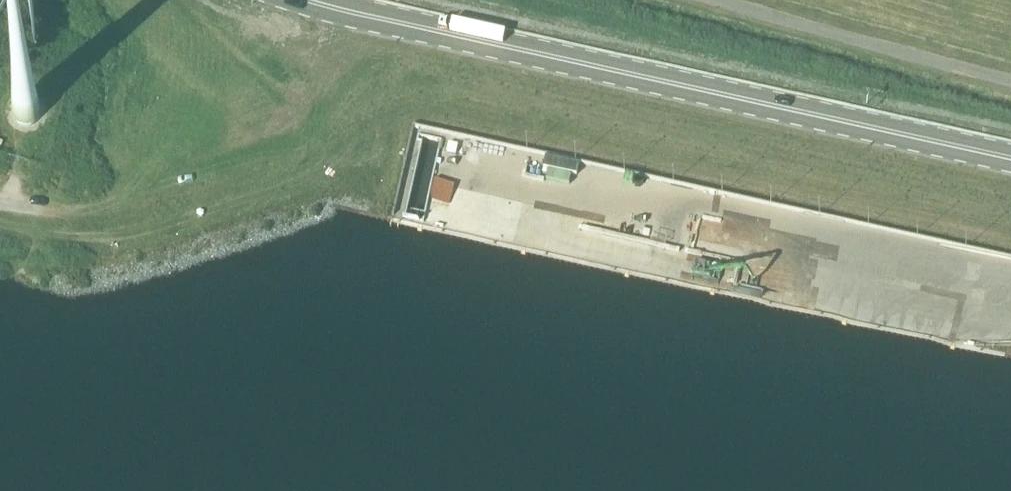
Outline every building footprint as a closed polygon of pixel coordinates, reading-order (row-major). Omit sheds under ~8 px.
[(11,110),(12,117),(17,124),(25,126),(32,125),(38,120),(41,113),(40,105),(35,99),(28,97),(20,98),(14,103),(11,110)] [(545,157),(542,167),(576,174),(578,164),(545,157)]
